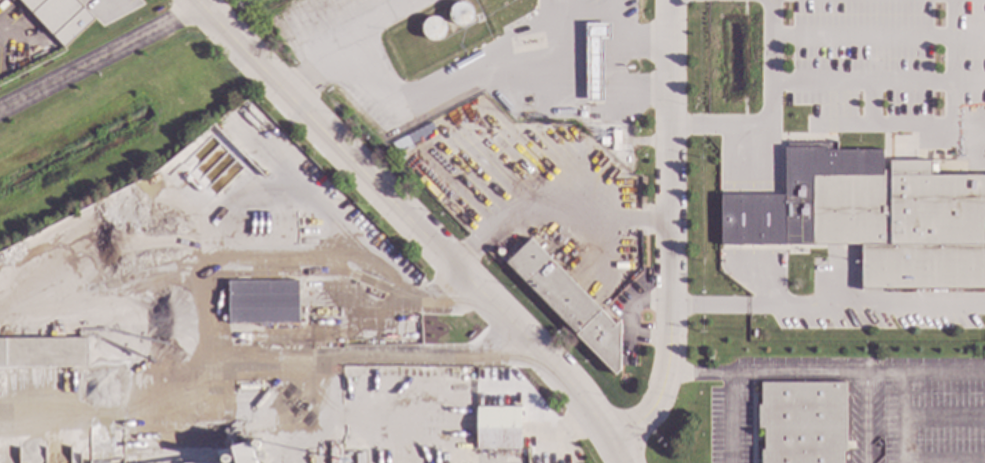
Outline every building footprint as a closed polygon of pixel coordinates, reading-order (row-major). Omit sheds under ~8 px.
[(51,35),(20,0),(74,0),(93,20),(63,48),(55,39),(49,44),(46,40),(51,35)] [(446,10),(455,29),(474,20),(466,1),(446,10)] [(609,40),(602,40),(602,101),(586,101),(585,23),(609,23),(609,40)] [(463,106),(465,110),(437,124),(435,120),(463,106)] [(421,128),(424,133),(396,147),(394,142),(421,128)] [(411,164),(408,167),(389,147),(392,144),(411,164)] [(930,177),(984,176),(984,288),(861,289),(860,245),(812,245),(812,197),(806,197),(806,176),(812,176),(812,171),(833,171),(833,176),(882,176),(882,171),(888,171),(888,162),(930,162),(930,177)] [(614,325),(619,320),(619,370),(614,375),(505,263),(530,239),(614,325)] [(298,324),(228,325),(228,282),(298,281),(298,324)] [(87,366),(0,367),(0,339),(86,338),(87,366)] [(843,451),(842,462),(760,462),(761,450),(763,450),(763,429),(757,429),(757,405),(760,405),(760,382),(845,383),(845,451),(843,451)] [(519,450),(476,449),(476,408),(519,408),(519,450)] [(250,442),(256,462),(236,462),(231,447),(250,442)]
